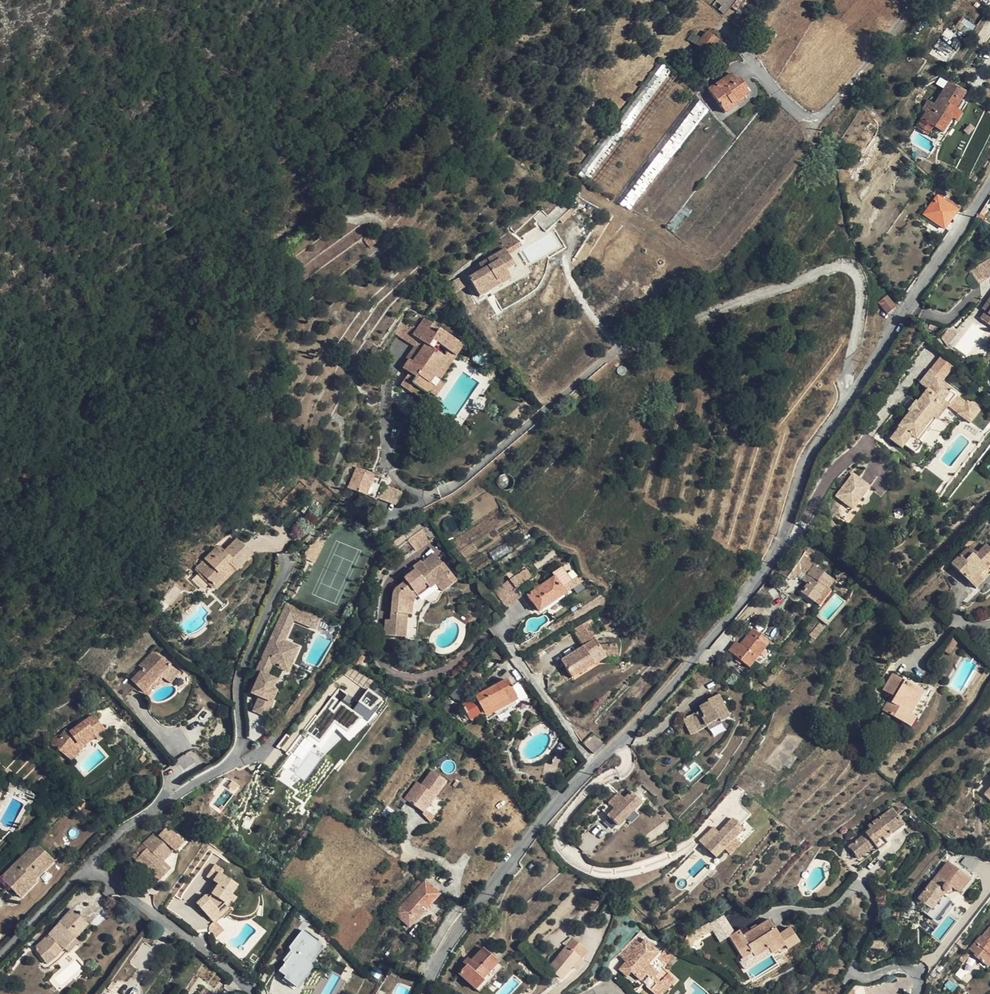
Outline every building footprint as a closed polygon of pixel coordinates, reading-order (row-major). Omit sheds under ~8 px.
[(731,7),(736,0),(717,0),(712,6),(724,15),(731,7)] [(737,12),(730,21),(742,30),(763,0),(745,0),(737,12)] [(731,7),(737,12),(745,0),(736,0),(731,7)] [(989,35),(989,14),(974,27),(984,40),(989,35)] [(696,45),(697,47),(704,52),(708,54),(718,41),(706,32),(701,39),(696,45)] [(691,41),(696,45),(701,39),(696,35),(691,41)] [(697,47),(692,53),(699,58),(704,52),(697,47)] [(723,63),(720,61),(710,75),(716,84),(731,74),(723,63)] [(731,74),(716,84),(708,90),(724,113),(737,105),(735,102),(748,92),(739,79),(736,81),(731,74)] [(950,118),(956,108),(965,93),(957,88),(956,89),(948,83),(934,105),(929,101),(922,110),(925,112),(928,114),(924,121),(933,128),(929,134),(942,143),(946,136),(943,134),(952,119),(950,118)] [(613,202),(631,210),(709,111),(694,95),(613,202)] [(961,113),(956,108),(950,118),(952,119),(943,134),(946,136),(961,113)] [(925,112),(915,128),(928,136),(929,134),(933,128),(924,121),(928,114),(925,112)] [(840,133),(835,139),(840,143),(843,139),(850,129),(846,126),(840,133)] [(924,215),(945,230),(959,209),(945,197),(944,197),(939,194),(924,215)] [(534,217),(546,230),(553,224),(554,223),(541,211),(534,217)] [(369,247),(378,241),(371,231),(362,238),(369,247)] [(553,248),(560,244),(554,232),(547,236),(553,248)] [(509,233),(498,240),(503,250),(505,250),(507,254),(522,246),(509,233)] [(489,248),(489,249),(493,256),(487,259),(490,266),(468,279),(479,297),(500,285),(497,280),(508,274),(506,271),(514,265),(507,254),(505,250),(503,250),(498,240),(489,248)] [(989,278),(989,259),(970,271),(979,284),(989,278)] [(454,277),(454,278),(458,286),(466,281),(461,272),(454,277)] [(511,278),(508,274),(497,280),(500,285),(511,278)] [(886,295),(878,302),(888,314),(896,307),(886,295)] [(986,313),(989,307),(989,304),(987,302),(982,309),(986,313)] [(989,314),(989,307),(986,313),(981,320),(989,327),(989,316),(989,315),(989,314)] [(393,331),(408,343),(413,336),(418,329),(402,318),(393,331)] [(426,394),(429,392),(431,391),(433,387),(429,384),(434,377),(446,358),(435,351),(439,345),(451,353),(458,343),(424,319),(418,329),(413,336),(425,344),(422,348),(419,347),(413,356),(415,358),(412,362),(409,360),(404,366),(410,370),(408,373),(401,385),(409,391),(413,385),(422,392),(426,394)] [(947,330),(941,338),(947,347),(958,334),(952,329),(947,330)] [(413,336),(408,343),(414,346),(406,358),(409,360),(412,362),(415,358),(413,356),(419,347),(422,348),(425,344),(413,336)] [(463,346),(458,343),(451,353),(455,356),(463,346)] [(439,380),(455,356),(451,353),(439,345),(435,351),(446,358),(434,377),(439,380)] [(908,415),(929,431),(938,420),(939,421),(949,408),(938,400),(947,387),(941,383),(943,380),(931,371),(920,385),(926,391),(916,405),(914,403),(908,411),(910,413),(908,415)] [(479,383),(475,389),(482,394),(491,380),(484,375),(479,383)] [(444,384),(439,380),(434,377),(429,384),(433,387),(431,391),(429,392),(435,397),(444,384)] [(419,398),(419,397),(422,392),(413,385),(409,391),(419,398)] [(969,423),(978,415),(980,413),(978,410),(980,408),(980,406),(979,404),(977,402),(975,402),(972,402),(970,401),(968,403),(947,387),(938,400),(949,408),(969,423)] [(475,389),(462,409),(469,414),(472,416),(485,396),(482,394),(475,389)] [(462,409),(454,420),(449,428),(456,433),(469,414),(462,409)] [(790,415),(782,426),(790,432),(799,422),(790,415)] [(929,431),(908,415),(899,428),(900,429),(892,441),(902,448),(905,446),(914,453),(917,454),(920,453),(922,451),(924,449),(925,447),(924,444),(922,441),(929,431)] [(978,415),(969,423),(971,424),(978,415)] [(795,460),(800,450),(787,443),(782,452),(795,460)] [(738,465),(746,467),(747,468),(752,453),(743,450),(738,465)] [(379,502),(384,488),(381,486),(374,483),(371,482),(367,480),(369,474),(356,468),(347,489),(366,497),(379,502)] [(871,487),(855,475),(841,494),(847,498),(856,505),(871,487)] [(376,477),(374,483),(381,486),(383,479),(376,477)] [(859,507),(856,505),(847,498),(839,510),(850,518),(859,507)] [(430,540),(422,530),(409,540),(416,550),(430,540)] [(438,533),(434,536),(438,542),(443,539),(438,533)] [(228,563),(234,569),(235,570),(252,554),(238,538),(223,552),(217,547),(204,559),(208,563),(200,572),(215,588),(224,579),(218,573),(228,563)] [(971,583),(979,576),(986,569),(984,567),(988,563),(989,564),(989,548),(989,549),(985,546),(976,555),(969,548),(953,564),(971,583)] [(434,553),(422,562),(423,563),(416,569),(404,578),(405,580),(393,590),(390,619),(385,619),(384,634),(405,636),(407,613),(411,614),(413,600),(435,583),(442,591),(455,581),(434,553)] [(795,567),(787,577),(786,578),(789,580),(794,579),(801,570),(807,574),(802,581),(806,584),(800,592),(813,602),(819,606),(829,591),(828,590),(834,581),(815,566),(816,564),(803,554),(795,567)] [(413,566),(416,569),(423,563),(422,562),(421,560),(413,566)] [(224,579),(234,569),(228,563),(218,573),(224,579)] [(515,587),(532,576),(526,568),(509,578),(515,587)] [(565,593),(554,576),(527,594),(539,611),(565,593)] [(983,580),(979,576),(971,583),(976,588),(983,580)] [(299,621),(309,612),(287,602),(265,650),(287,631),(292,619),(299,621)] [(309,612),(299,621),(306,624),(317,615),(309,612)] [(317,615),(306,624),(314,627),(319,616),(317,615)] [(817,640),(827,628),(821,623),(811,635),(817,640)] [(728,651),(737,658),(742,661),(750,667),(769,642),(752,629),(740,644),(736,641),(728,651)] [(287,631),(265,650),(261,661),(264,662),(272,655),(286,642),(283,640),(287,631)] [(596,639),(562,659),(572,677),(607,657),(600,645),(596,639)] [(253,711),(260,715),(266,718),(273,703),(269,701),(278,680),(269,676),(273,665),(289,671),(295,656),(287,654),(291,644),(286,642),(272,655),(264,662),(265,662),(252,694),(259,697),(253,711)] [(300,647),(291,644),(287,654),(295,656),(300,647)] [(617,645),(600,645),(607,657),(618,656),(617,645)] [(137,686),(143,692),(169,665),(151,652),(139,665),(142,668),(119,691),(125,697),(137,686)] [(356,652),(351,662),(360,666),(364,657),(356,652)] [(180,673),(169,665),(143,692),(145,694),(162,677),(171,683),(180,673)] [(284,683),(289,671),(273,665),(269,676),(278,680),(284,683)] [(883,691),(891,695),(896,698),(893,704),(888,701),(883,711),(911,727),(916,718),(910,715),(923,692),(926,694),(929,689),(909,677),(906,682),(892,674),(883,691)] [(517,695),(508,679),(474,697),(483,714),(486,712),(489,718),(516,704),(513,697),(517,695)] [(460,702),(467,693),(460,687),(452,695),(460,702)] [(351,710),(334,696),(307,729),(319,738),(332,722),(353,739),(384,701),(369,689),(351,710)] [(929,696),(926,694),(923,692),(910,715),(916,718),(929,696)] [(689,716),(697,731),(707,726),(708,729),(730,718),(719,695),(708,700),(709,702),(699,707),(700,710),(689,716)] [(891,695),(888,701),(893,704),(896,698),(891,695)] [(471,720),(481,714),(472,699),(462,705),(471,720)] [(106,733),(94,714),(69,731),(65,728),(59,736),(57,736),(55,736),(52,738),(51,741),(51,743),(54,746),(72,761),(85,744),(96,737),(97,739),(106,733)] [(691,734),(697,731),(689,716),(683,719),(691,734)] [(586,744),(596,753),(606,743),(595,733),(586,744)] [(225,792),(244,782),(241,776),(247,773),(245,767),(220,779),(225,792)] [(417,780),(404,798),(419,810),(430,795),(433,798),(446,781),(432,770),(422,784),(417,780)] [(989,819),(989,820),(989,778),(986,783),(989,785),(978,797),(982,801),(978,804),(975,801),(972,804),(973,805),(964,815),(980,828),(989,819)] [(619,793),(602,810),(618,826),(641,803),(632,793),(625,800),(619,793)] [(433,798),(430,795),(419,810),(423,812),(433,798)] [(85,802),(79,796),(72,804),(78,809),(85,802)] [(849,846),(858,858),(874,846),(877,850),(886,843),(884,840),(904,825),(892,808),(868,826),(870,829),(849,846)] [(705,852),(716,863),(725,854),(736,844),(745,835),(734,824),(720,838),(705,852)] [(170,847),(174,850),(175,852),(184,843),(167,826),(136,859),(159,881),(170,868),(163,862),(160,858),(170,847)] [(700,846),(705,852),(720,838),(714,833),(700,846)] [(20,884),(27,891),(36,882),(34,880),(54,860),(36,842),(0,877),(14,891),(20,884)] [(736,844),(725,854),(731,860),(741,850),(736,844)] [(948,844),(945,849),(953,855),(957,850),(948,844)] [(163,862),(174,850),(170,847),(160,858),(163,862)] [(969,879),(953,867),(947,862),(919,898),(931,908),(932,909),(945,892),(947,893),(949,892),(950,891),(951,889),(951,887),(958,893),(969,879)] [(957,862),(953,867),(969,879),(973,874),(957,862)] [(206,877),(215,882),(218,885),(212,895),(208,898),(205,896),(197,904),(209,918),(225,904),(231,894),(238,885),(220,873),(223,869),(215,864),(206,877)] [(390,909),(409,927),(439,894),(420,877),(390,909)] [(215,882),(205,896),(208,898),(212,895),(218,885),(215,882)] [(20,898),(27,891),(20,884),(14,891),(20,898)] [(950,899),(945,892),(932,909),(931,908),(926,914),(934,919),(950,899)] [(237,897),(231,894),(225,904),(209,918),(214,923),(228,910),(237,897)] [(87,922),(73,908),(35,948),(50,969),(58,961),(65,954),(66,955),(78,943),(73,937),(87,922)] [(742,957),(774,926),(770,920),(757,927),(752,931),(743,936),(740,931),(730,937),(742,957)] [(308,924),(304,921),(299,927),(302,930),(289,947),(292,954),(279,971),(285,975),(284,978),(292,985),(321,946),(303,931),(308,924)] [(709,922),(692,932),(696,939),(713,929),(709,922)] [(774,926),(742,957),(746,965),(756,959),(758,962),(784,946),(787,950),(800,942),(791,928),(779,935),(774,926)] [(981,936),(980,935),(968,949),(975,954),(973,955),(987,967),(989,964),(989,926),(981,936)] [(696,939),(692,932),(687,934),(682,946),(690,949),(694,940),(696,939)] [(576,954),(583,946),(572,938),(548,969),(561,979),(571,967),(579,958),(580,957),(576,954)] [(664,978),(660,982),(655,978),(659,973),(649,964),(659,953),(645,939),(637,948),(625,961),(619,968),(627,977),(631,973),(640,982),(646,975),(655,984),(650,990),(654,993),(664,993),(672,985),(664,978)] [(618,954),(625,961),(637,948),(629,941),(618,954)] [(586,949),(583,946),(576,954),(580,957),(586,949)] [(482,948),(471,961),(466,966),(459,974),(479,992),(502,967),(482,948)] [(971,957),(965,952),(959,960),(965,965),(971,957)] [(463,962),(466,966),(471,961),(467,957),(463,962)] [(583,961),(579,958),(571,967),(575,970),(583,961)] [(335,966),(350,975),(353,970),(345,965),(346,963),(339,959),(335,966)] [(376,967),(372,974),(380,978),(384,972),(376,967)] [(669,973),(664,978),(672,985),(676,980),(669,973)] [(112,981),(108,988),(111,991),(116,984),(112,981)] [(954,982),(948,988),(952,992),(957,986),(954,982)] [(853,984),(845,993),(866,993),(856,985),(853,984)]
